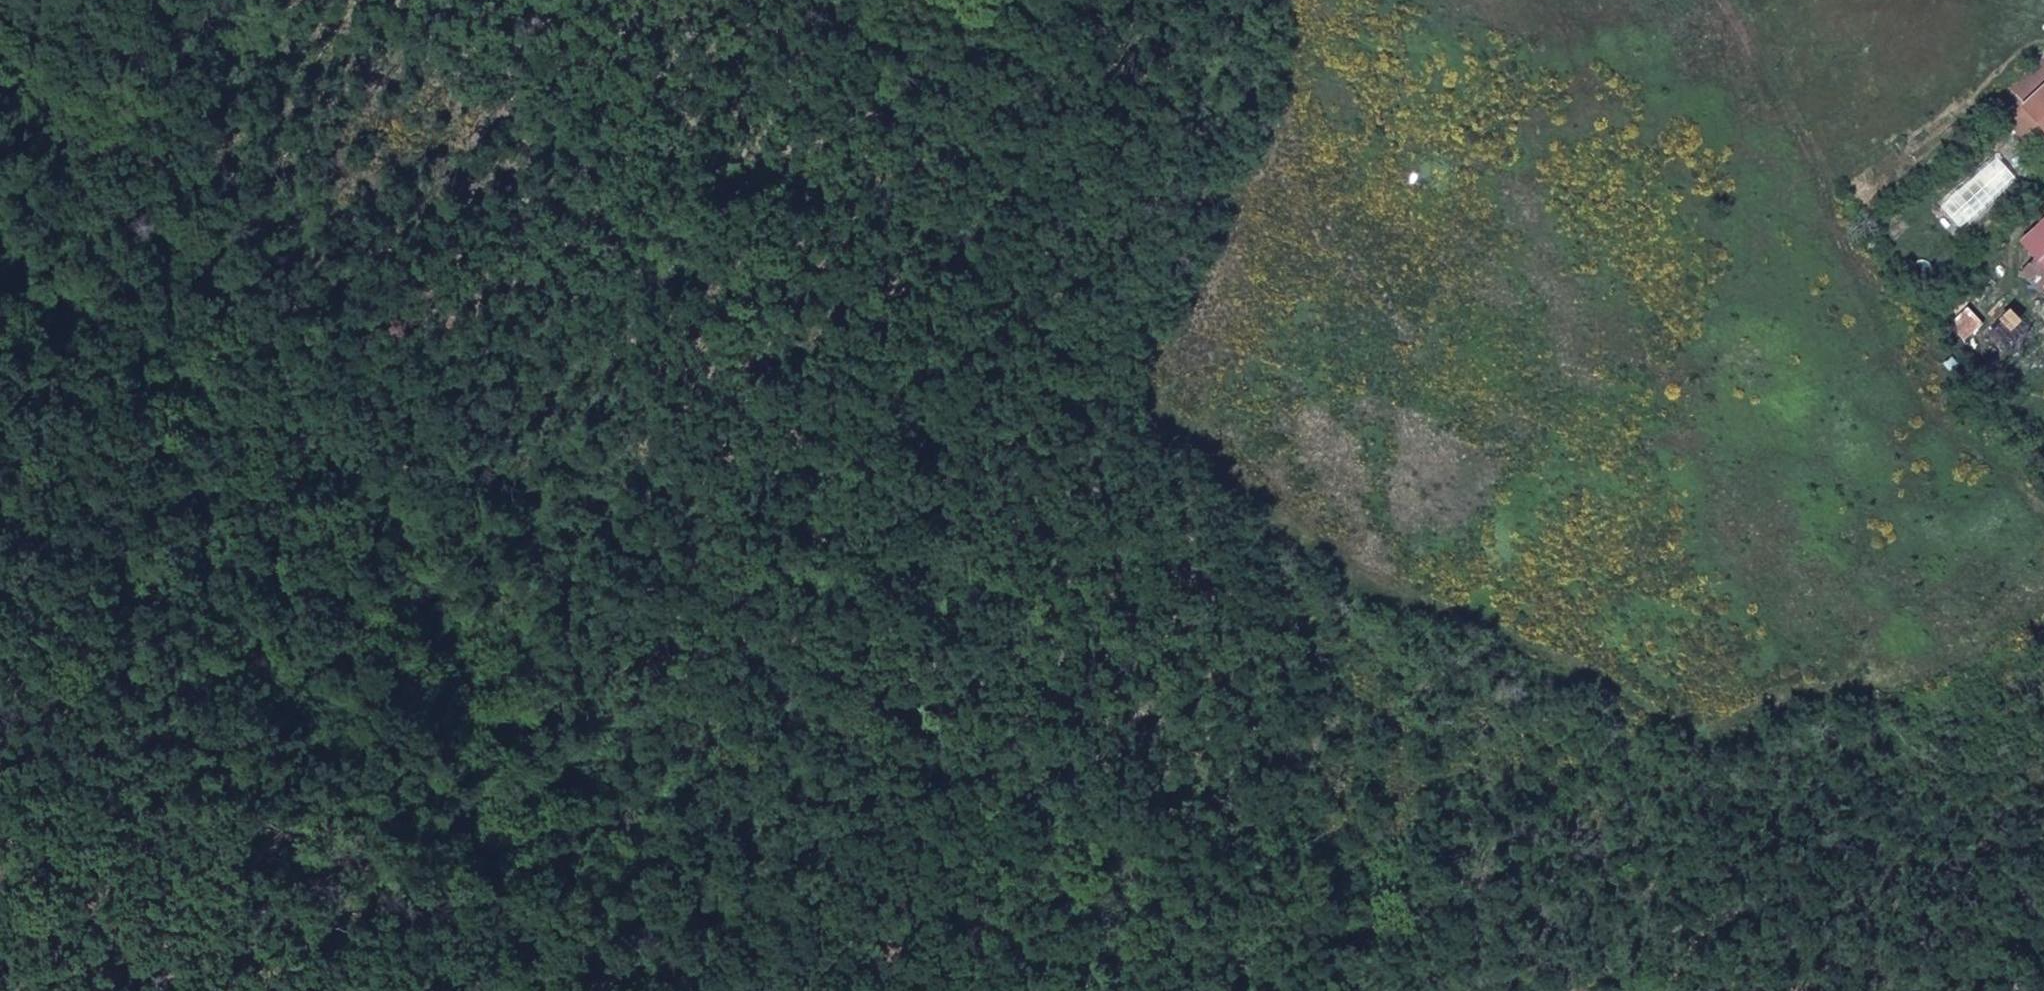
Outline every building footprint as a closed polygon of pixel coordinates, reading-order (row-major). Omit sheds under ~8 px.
[(2024,104),(2043,128),(2043,86),(2024,104)]
